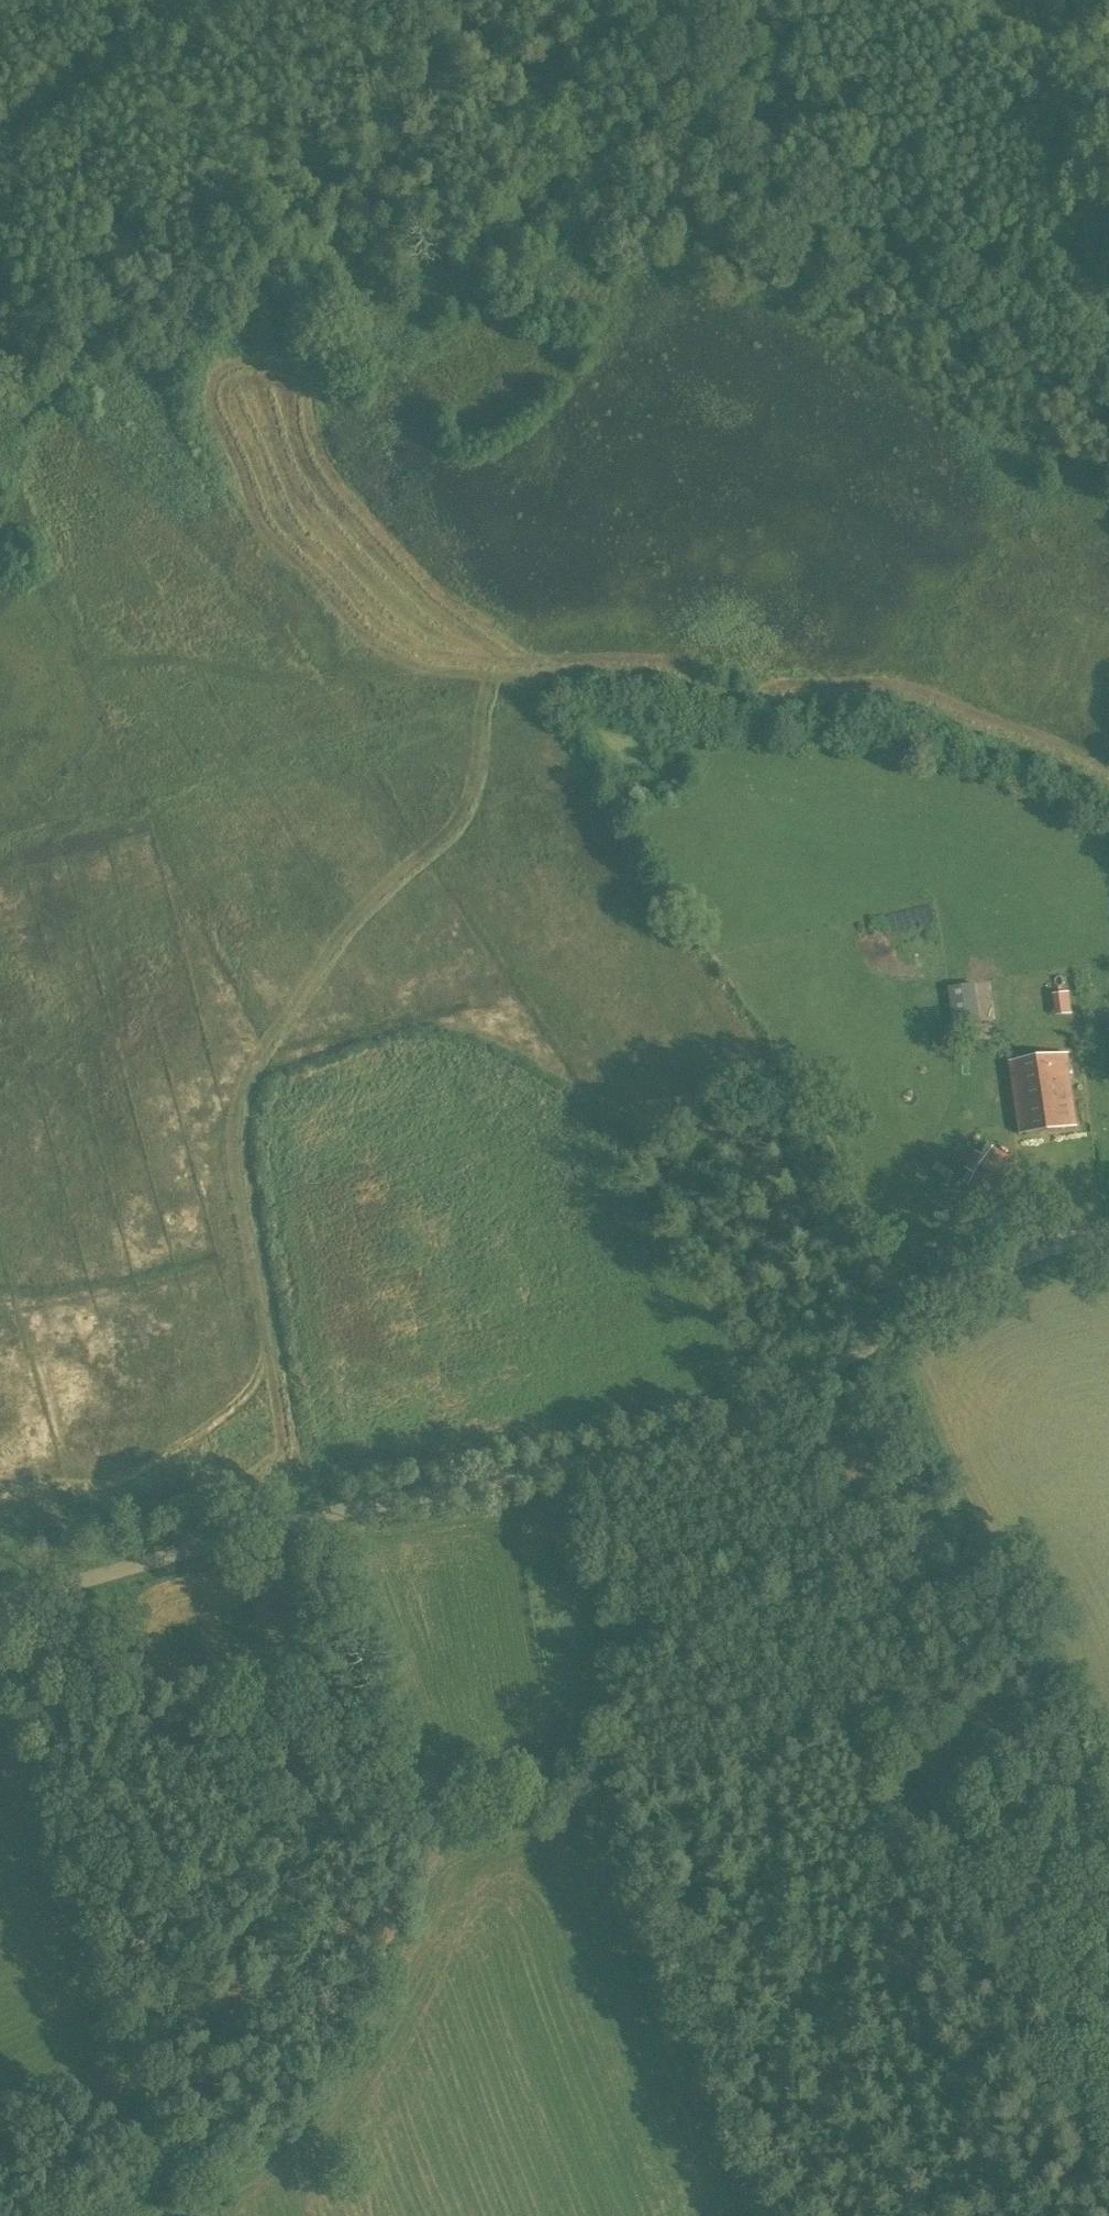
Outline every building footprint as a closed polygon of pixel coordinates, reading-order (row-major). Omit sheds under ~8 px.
[(981,1024),(975,983),(948,987),(954,1028),(981,1024)] [(1075,989),(1058,990),(1059,1013),(1076,1012),(1075,989)] [(1010,1062),(1020,1134),(1076,1126),(1069,1074),(1072,1074),(1069,1054),(1010,1062)] [(967,1186),(993,1202),(1018,1163),(992,1148),(986,1157),(978,1152),(967,1169),(975,1173),(967,1186)]
